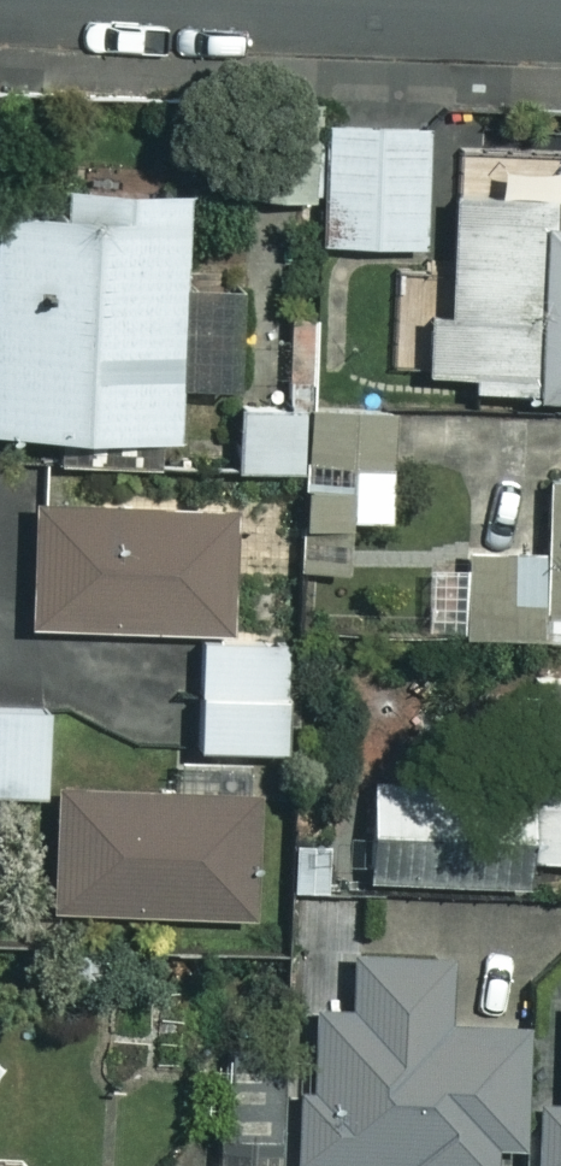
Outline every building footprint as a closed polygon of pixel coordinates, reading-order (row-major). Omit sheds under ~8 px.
[(421,125),(325,123),(322,243),(418,245),(421,125)] [(500,193),(447,192),(443,313),(421,312),(419,390),(560,394),(560,170),(501,169),(500,193)] [(55,210),(0,208),(0,431),(168,437),(177,191),(56,187),(55,210)] [(293,410),(226,412),(227,471),(294,469),(293,410)] [(389,471),(301,464),(297,513),(385,520),(389,471)] [(224,511),(27,505),(23,627),(220,633),(224,511)] [(465,546),(464,626),(560,627),(560,547),(465,546)] [(282,640),(195,637),(191,746),(277,749),(282,640)] [(0,709),(0,794),(45,794),(44,709),(0,709)] [(253,796),(51,789),(47,910),(249,916),(253,796)] [(532,815),(530,860),(560,861),(560,816),(532,815)] [(519,837),(362,831),(360,881),(517,887),(519,837)] [(363,1009),(299,1005),(289,1164),(318,1165),(487,1165),(488,1142),(511,1144),(519,1022),(447,1018),(450,965),(366,960),(363,1009)] [(531,1101),(531,1165),(560,1165),(560,1102),(531,1101)]
